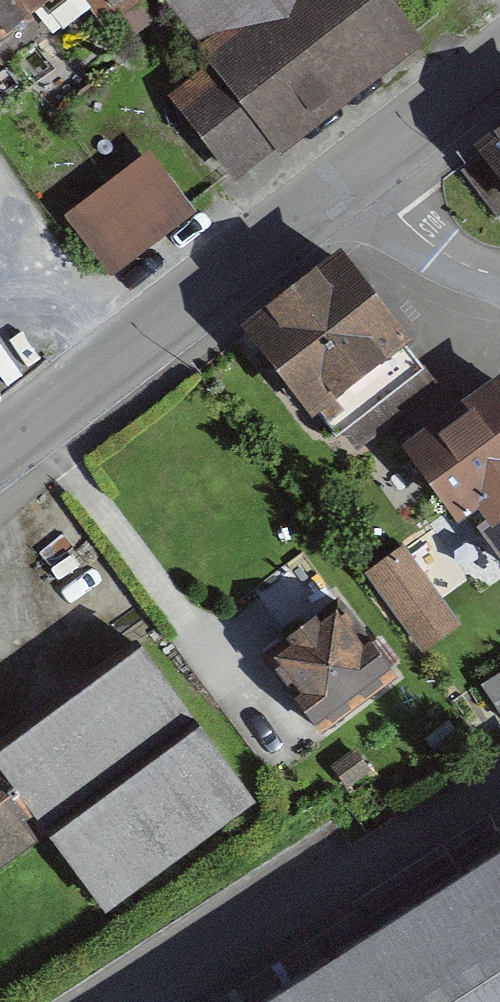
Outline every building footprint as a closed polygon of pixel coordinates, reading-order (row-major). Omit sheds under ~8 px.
[(63,0),(0,0),(0,45),(63,0)] [(212,73),(170,104),(230,188),(415,56),(375,0),(160,0),(212,73)] [(460,161),(499,219),(499,134),(460,161)] [(195,216),(143,153),(61,219),(112,283),(195,216)] [(418,366),(332,263),(239,339),(325,442),(418,366)] [(400,450),(407,459),(369,485),(398,527),(428,507),(447,533),(472,516),(485,535),(499,524),(499,382),(400,450)] [(402,551),(373,572),(418,634),(447,613),(402,551)] [(391,675),(337,603),(266,657),(320,728),(391,675)] [(40,845),(95,922),(251,812),(137,651),(2,746),(0,744),(0,873),(40,845)] [(487,689),(499,708),(499,681),(487,689)] [(251,1001),(499,1001),(499,843),(251,1001)]
